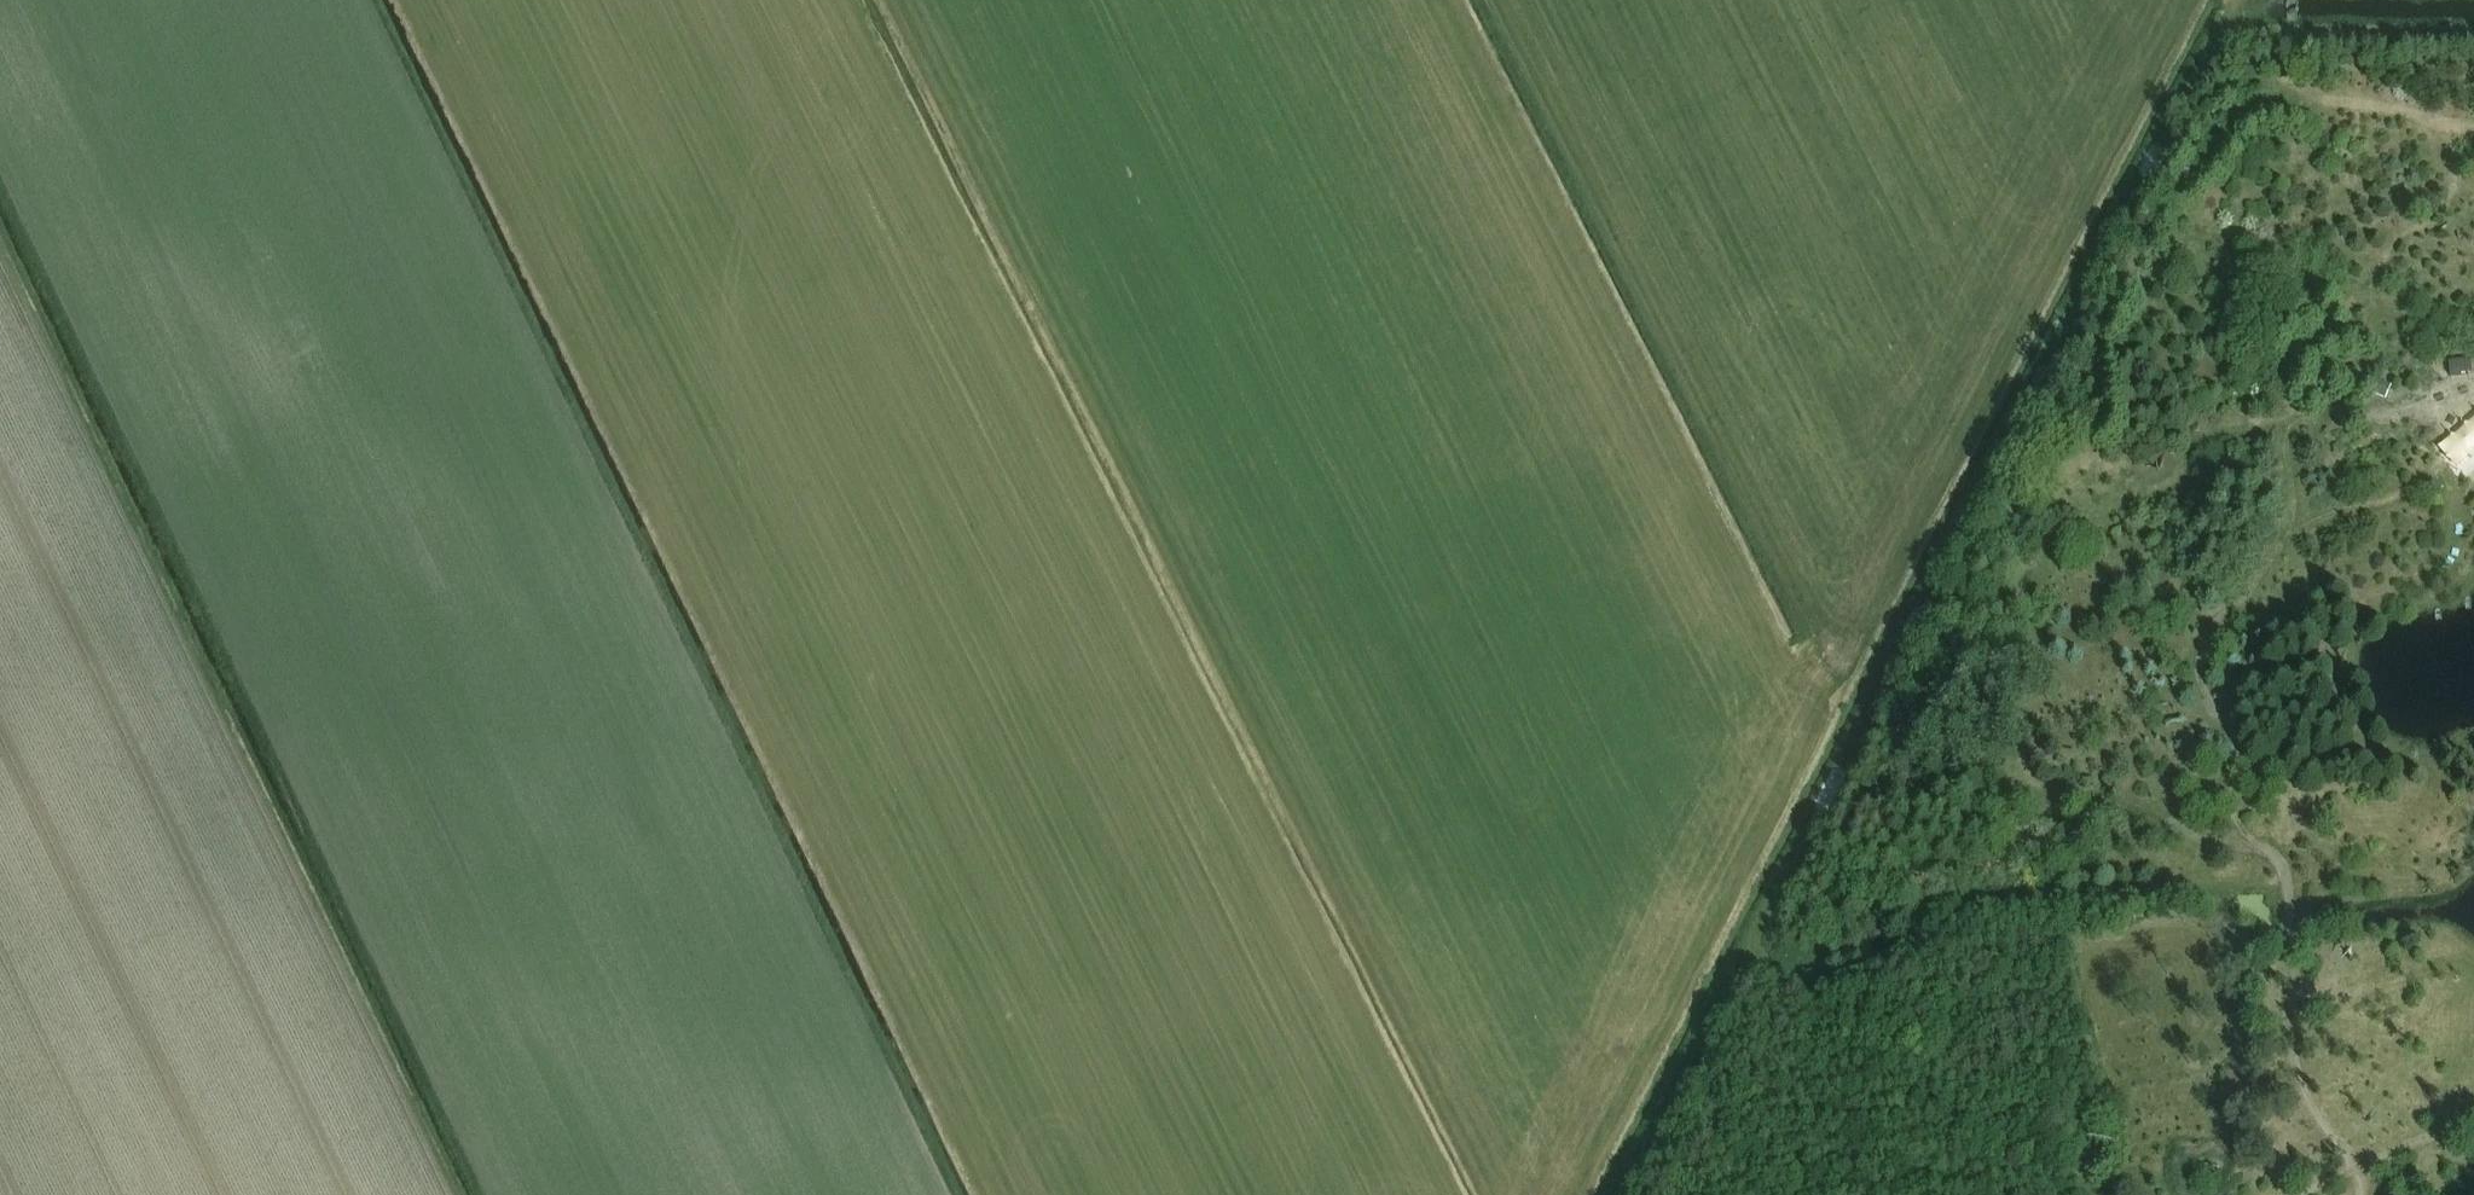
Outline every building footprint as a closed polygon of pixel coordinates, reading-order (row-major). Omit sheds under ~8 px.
[(2415,446),(2440,453),(2444,438),(2420,431),(2415,446)]
